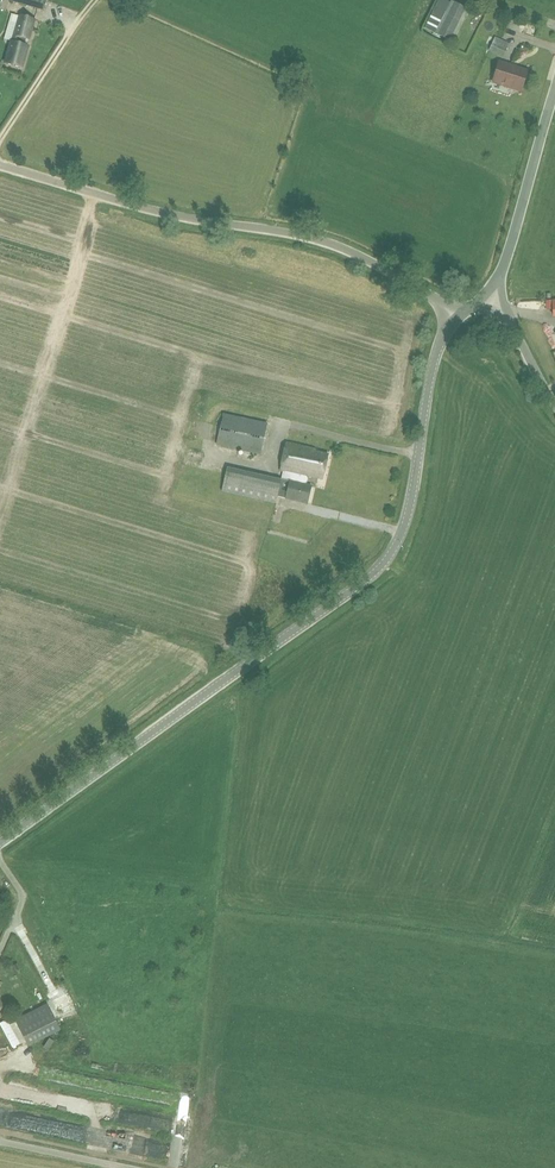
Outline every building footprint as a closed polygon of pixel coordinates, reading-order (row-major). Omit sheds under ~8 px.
[(46,0),(10,0),(9,1),(43,11),(46,0)] [(450,2),(446,0),(438,0),(424,27),(435,33),(434,33),(452,42),(468,9),(451,1),(450,2)] [(18,15),(11,43),(10,43),(5,63),(22,67),(27,47),(23,46),(26,38),(29,39),(35,19),(18,15)] [(493,41),(489,51),(502,57),(506,47),(493,41)] [(526,71),(499,62),(493,81),(520,90),(526,71)] [(260,455),(267,423),(223,413),(216,445),(260,455)] [(286,441),(280,471),(283,472),(281,479),(306,485),(308,476),(322,479),(329,453),(315,450),(316,448),(286,441)] [(277,496),(281,480),(227,466),(222,489),(276,503),(277,497),(277,496)] [(311,486),(306,485),(281,479),(281,480),(277,496),(307,503),(311,486)] [(59,1029),(46,1004),(25,1015),(38,1040),(59,1029)] [(54,1038),(55,1050),(70,1047),(68,1035),(54,1038)] [(114,1082),(114,1092),(135,1091),(134,1081),(114,1082)]
